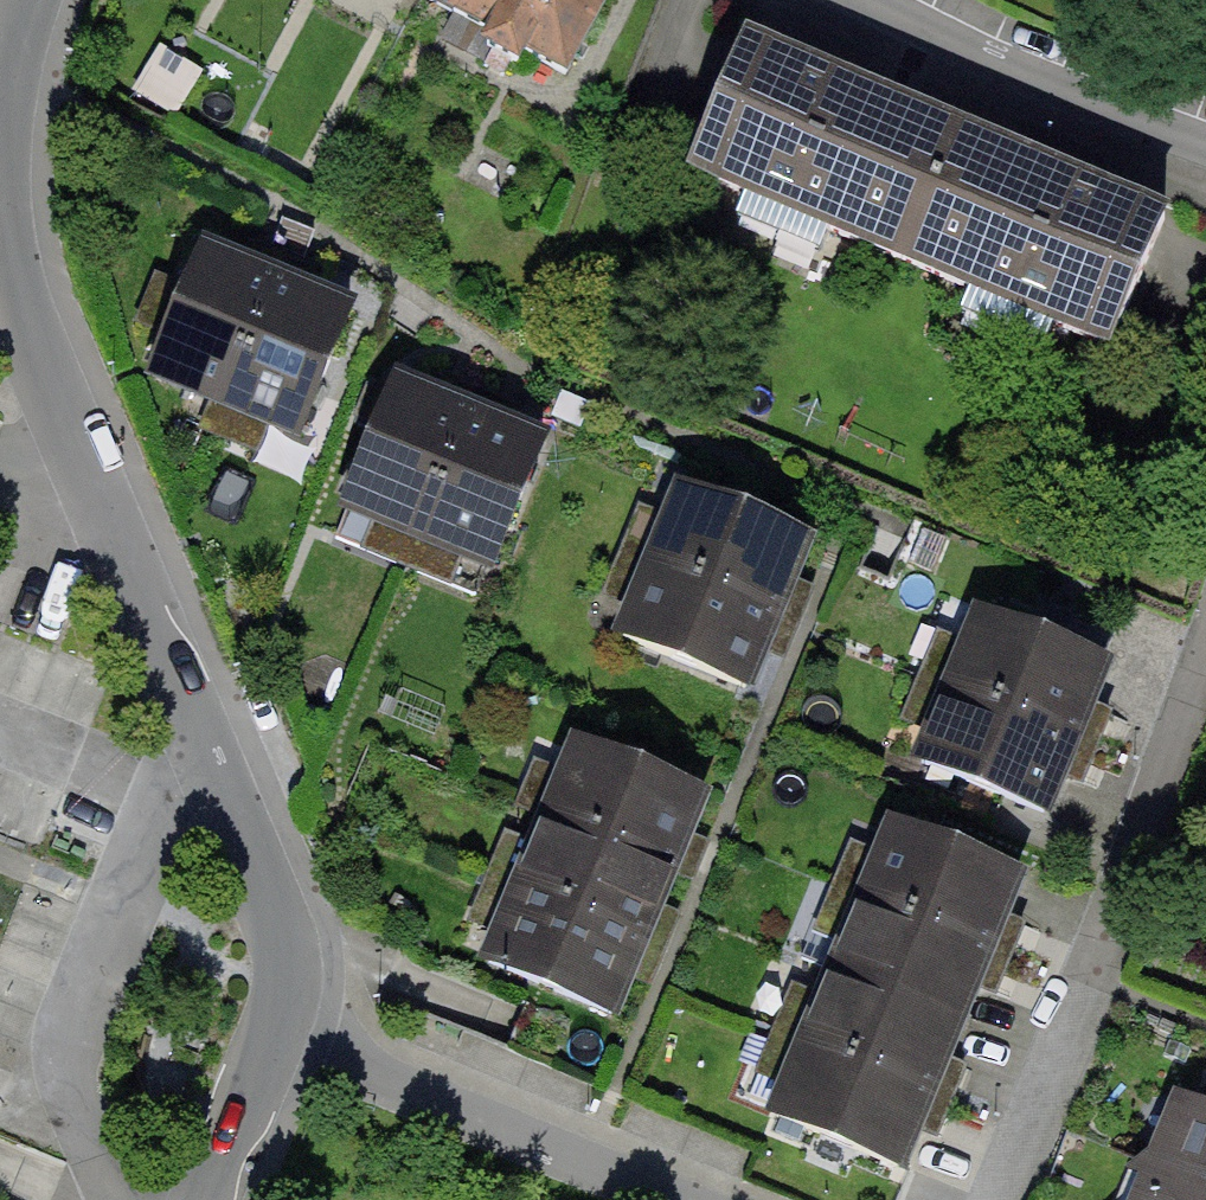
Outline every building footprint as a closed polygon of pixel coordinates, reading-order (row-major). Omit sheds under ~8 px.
[(449,27),(572,89),(617,0),(462,0),(449,27)] [(969,128),(762,37),(695,187),(902,279),(969,128)] [(1176,220),(969,128),(902,279),(1109,370),(1176,220)] [(280,281),(199,248),(146,379),(227,412),(280,281)] [(361,314),(280,281),(227,412),(308,444),(361,314)] [(474,406),(395,375),(336,523),(415,554),(474,406)] [(552,437),(474,406),(415,554),(494,584),(552,437)] [(665,495),(639,567),(784,619),(810,547),(665,495)] [(639,567),(612,639),(757,691),(784,619),(639,567)] [(1088,748),(1120,670),(975,612),(944,690),(1088,748)] [(1057,827),(1088,748),(944,690),(912,768),(1057,827)] [(685,870),(711,803),(550,740),(523,808),(685,870)] [(659,938),(685,870),(523,808),(497,875),(659,938)] [(892,820),(861,896),(1004,953),(1035,877),(892,820)] [(632,1005),(659,938),(497,875),(471,943),(632,1005)] [(861,896),(831,971),(974,1028),(1004,953),(861,896)] [(831,971),(802,1044),(944,1101),(974,1028),(831,971)] [(802,1044),(772,1118),(915,1175),(944,1101),(802,1044)] [(1140,1167),(1205,1194),(1205,1114),(1168,1098),(1140,1167)] [(1126,1199),(1205,1199),(1205,1194),(1140,1167),(1126,1199)]
